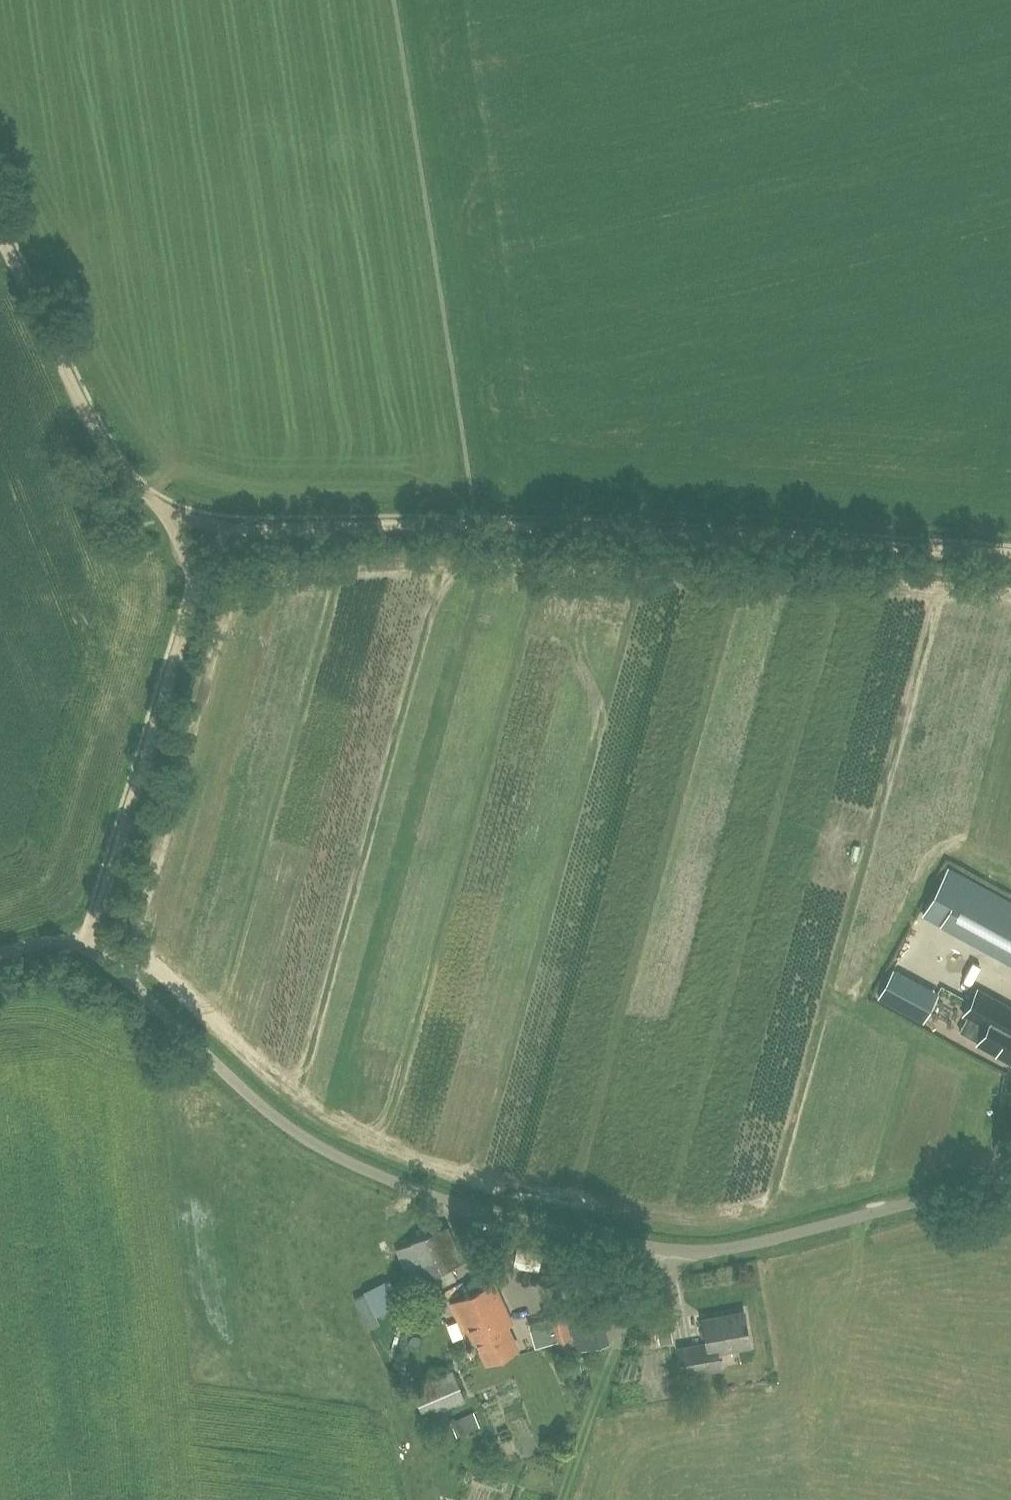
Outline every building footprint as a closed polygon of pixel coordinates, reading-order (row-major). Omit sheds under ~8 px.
[(950,868),(924,914),(1010,963),(1010,902),(950,868)] [(894,970),(879,998),(922,1021),(937,994),(894,970)] [(978,990),(965,1015),(987,1027),(979,1043),(1010,1061),(1010,1008),(978,990)] [(170,1065),(173,1056),(167,1054),(164,1063),(170,1065)] [(417,1295),(456,1278),(435,1232),(397,1249),(417,1295)] [(539,1271),(543,1253),(518,1247),(514,1265),(539,1271)] [(495,1331),(477,1340),(488,1363),(518,1349),(507,1326),(512,1323),(494,1283),(476,1292),(495,1331)] [(470,1343),(477,1340),(495,1331),(476,1292),(451,1303),(470,1343)] [(599,1303),(549,1316),(559,1355),(577,1350),(577,1351),(609,1343),(599,1303)] [(718,1351),(750,1345),(744,1312),(703,1319),(707,1343),(680,1348),(684,1374),(721,1367),(718,1351)] [(447,1418),(444,1409),(466,1400),(454,1371),(412,1388),(424,1418),(425,1418),(428,1426),(447,1418)] [(544,1382),(489,1397),(506,1458),(541,1448),(536,1429),(555,1423),(544,1382)] [(475,1411),(451,1420),(456,1435),(480,1425),(475,1411)]
